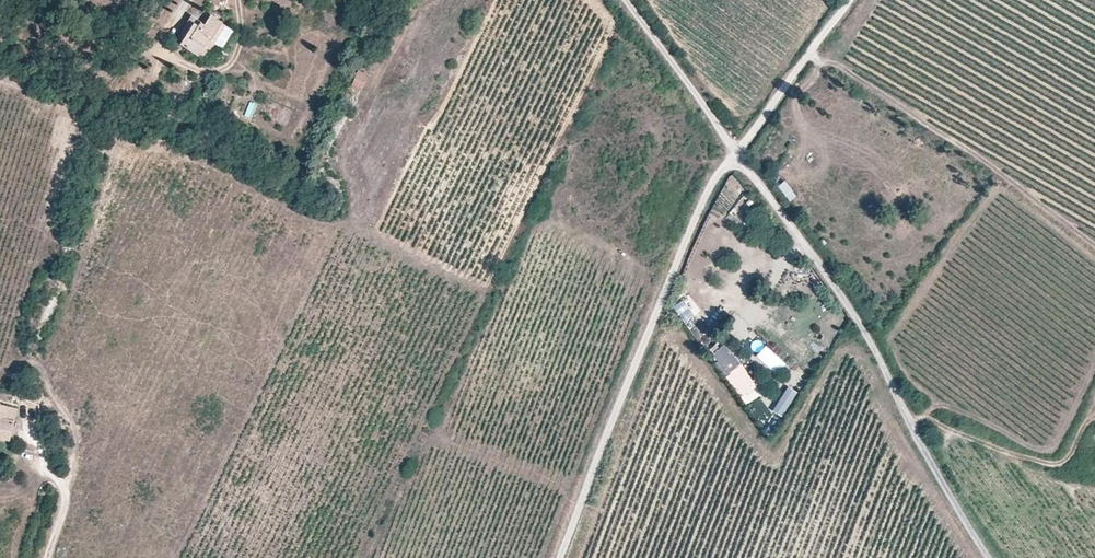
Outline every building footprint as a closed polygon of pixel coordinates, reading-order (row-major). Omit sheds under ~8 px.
[(216,42),(227,26),(223,23),(223,22),(211,14),(204,24),(192,15),(177,37),(182,40),(181,42),(199,55),(211,38),(216,42)] [(362,90),(368,75),(358,71),(352,86),(362,90)] [(252,118),(257,104),(250,101),(245,116),(252,118)] [(286,122),(289,113),(274,108),(271,117),(286,122)] [(776,189),(791,202),(798,195),(783,182),(776,189)] [(685,324),(701,311),(688,295),(673,308),(685,324)] [(740,362),(724,344),(713,354),(729,372),(740,362)] [(769,364),(776,355),(767,349),(761,358),(769,364)] [(743,367),(730,375),(740,394),(754,387),(743,367)] [(783,418),(799,393),(789,387),(773,411),(783,418)] [(17,409),(0,404),(0,437),(10,440),(17,409)]
